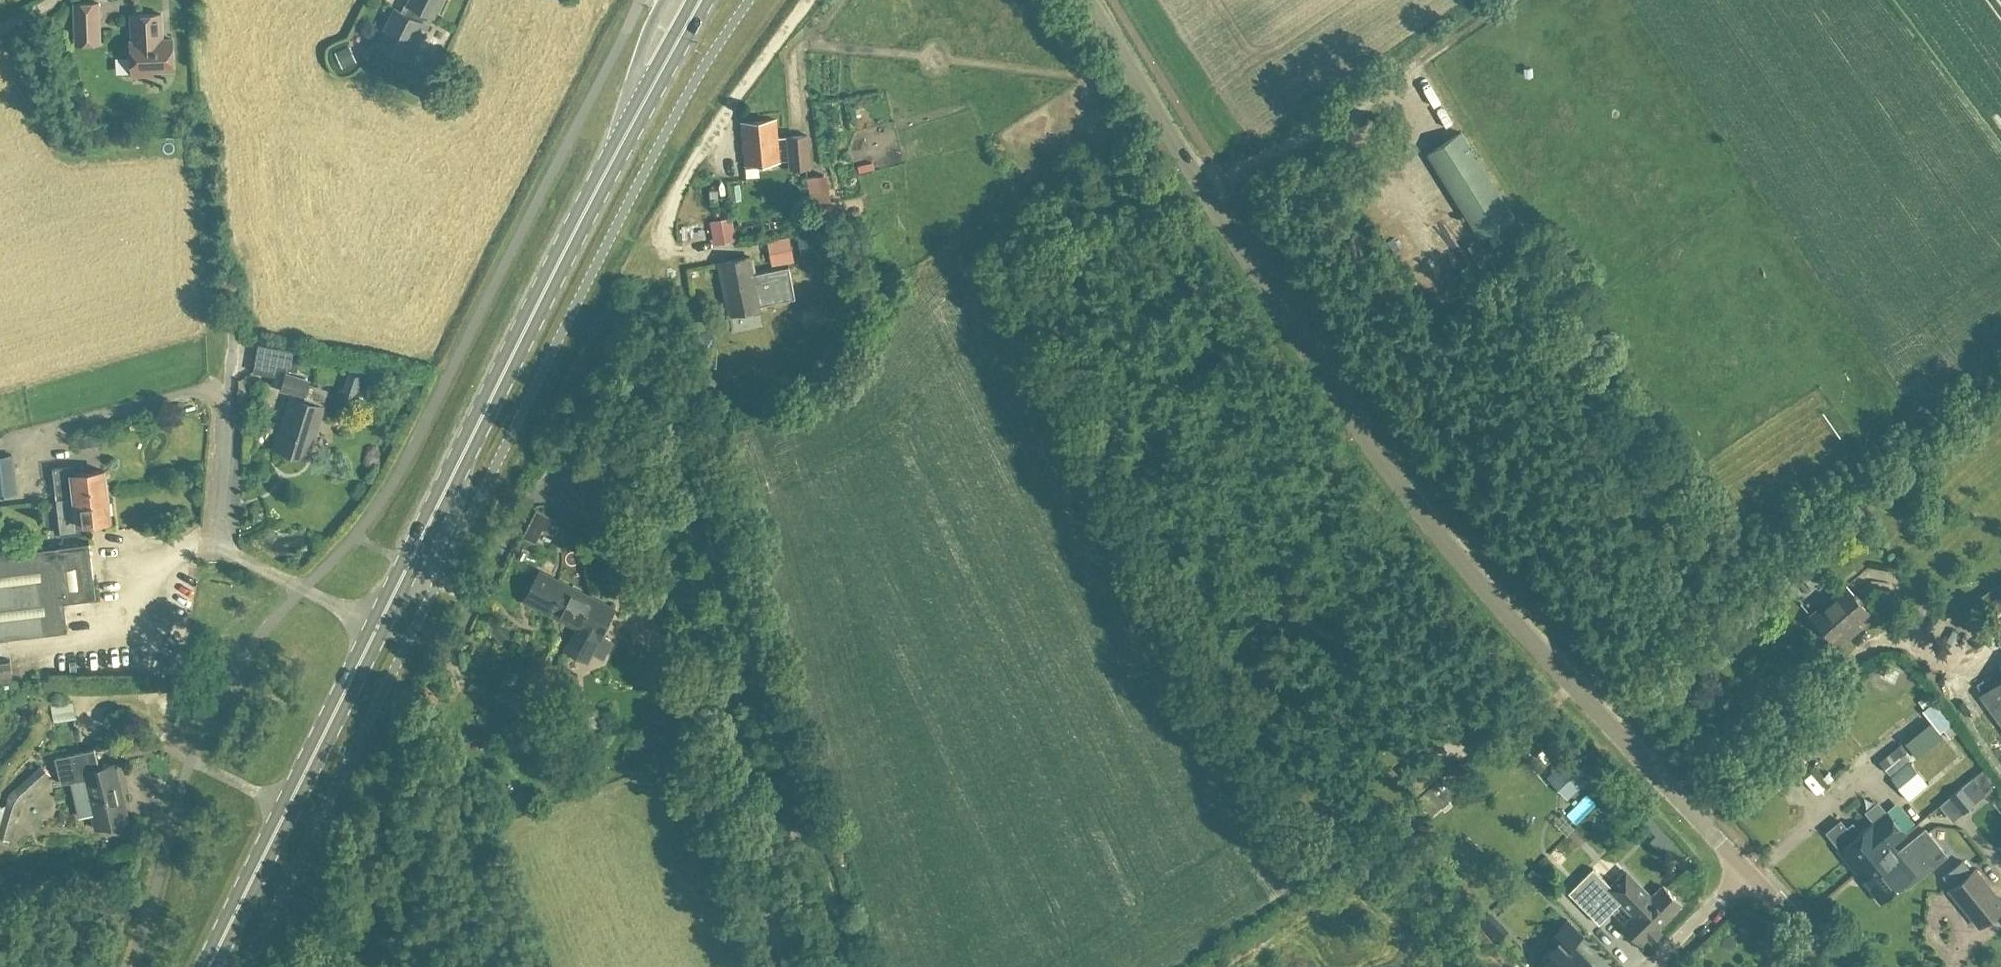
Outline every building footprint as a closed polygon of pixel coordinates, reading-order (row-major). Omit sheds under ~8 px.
[(403,12),(395,8),(377,44),(404,58),(420,27),(427,31),(442,0),(409,0),(403,12)] [(74,3),(75,31),(76,43),(100,42),(99,30),(98,2),(74,3)] [(162,31),(162,25),(161,13),(131,15),(132,41),(130,41),(131,76),(153,74),(152,70),(174,69),(172,39),(162,39),(160,32),(161,31),(162,31)] [(349,44),(334,50),(343,68),(357,61),(349,44)] [(745,165),(780,162),(776,120),(741,123),(745,165)] [(1481,238),(1515,217),(1462,132),(1428,154),(1481,238)] [(788,137),(791,169),(810,167),(807,135),(788,137)] [(710,220),(714,243),(737,239),(732,216),(710,220)] [(1497,233),(1489,238),(1494,246),(1502,241),(1497,233)] [(731,314),(760,308),(750,257),(721,263),(731,314)] [(297,371),(300,351),(278,348),(275,368),(297,371)] [(307,457),(323,407),(304,401),(310,381),(286,374),(281,389),(293,393),(276,447),(307,457)] [(346,389),(343,399),(356,403),(360,393),(346,389)] [(12,454),(0,455),(0,496),(16,494),(12,454)] [(57,500),(107,494),(105,471),(72,475),(71,466),(54,468),(57,500)] [(107,494),(57,500),(61,534),(79,531),(78,523),(110,520),(107,494)] [(96,598),(89,542),(0,553),(0,640),(68,631),(64,602),(96,598)] [(524,600),(577,626),(578,627),(593,598),(539,570),(524,600)] [(1858,622),(1869,613),(1846,585),(1812,615),(1835,642),(1846,632),(1850,636),(1862,626),(1858,622)] [(593,598),(578,627),(577,626),(565,650),(587,661),(591,652),(603,658),(612,640),(600,635),(614,608),(593,598)] [(557,664),(534,656),(524,683),(547,691),(550,684),(556,666),(557,664)] [(0,663),(0,683),(12,682),(10,662),(0,663)] [(1980,695),(2000,723),(2000,680),(1980,695)] [(1951,739),(1960,732),(1936,702),(1927,710),(1951,739)] [(1522,732),(1511,741),(1519,751),(1530,742),(1522,732)] [(1910,757),(1900,743),(1878,762),(1889,774),(1910,757)] [(128,821),(123,798),(119,799),(117,790),(121,789),(115,764),(99,768),(95,748),(56,757),(62,784),(85,779),(96,829),(128,821)] [(1574,753),(1548,777),(1559,789),(1569,780),(1577,789),(1593,774),(1585,765),(1574,753)] [(1937,775),(1921,756),(1919,758),(1911,764),(1909,762),(1890,778),(1909,800),(1927,785),(1926,783),(1937,775)] [(8,839),(20,800),(50,773),(42,764),(10,794),(6,806),(0,809),(0,836),(8,839)] [(1454,770),(1417,798),(1429,815),(1467,786),(1454,770)] [(1981,771),(1961,787),(1973,802),(1993,785),(1981,771)] [(1958,791),(1950,797),(1960,809),(1968,802),(1958,791)] [(1840,849),(1839,850),(1859,875),(1893,846),(1892,845),(1906,834),(1887,811),(1874,822),(1873,822),(1854,837),(1841,821),(1827,832),(1840,849)] [(1881,902),(1898,888),(1904,883),(1907,888),(1947,855),(1926,829),(1898,852),(1893,846),(1859,875),(1881,902)] [(1641,943),(1681,903),(1664,886),(1652,898),(1626,872),(1612,886),(1594,868),(1569,893),(1600,924),(1623,902),(1640,919),(1628,930),(1641,943)] [(2000,910),(2000,901),(1975,869),(1950,889),(1980,926),(2000,910)] [(1441,916),(1441,903),(1425,902),(1425,916),(1441,916)] [(1494,922),(1487,915),(1479,923),(1486,930),(1494,922)] [(1569,919),(1550,936),(1558,944),(1545,956),(1555,966),(1595,966),(1596,966),(1574,943),(1584,934),(1569,919)]
